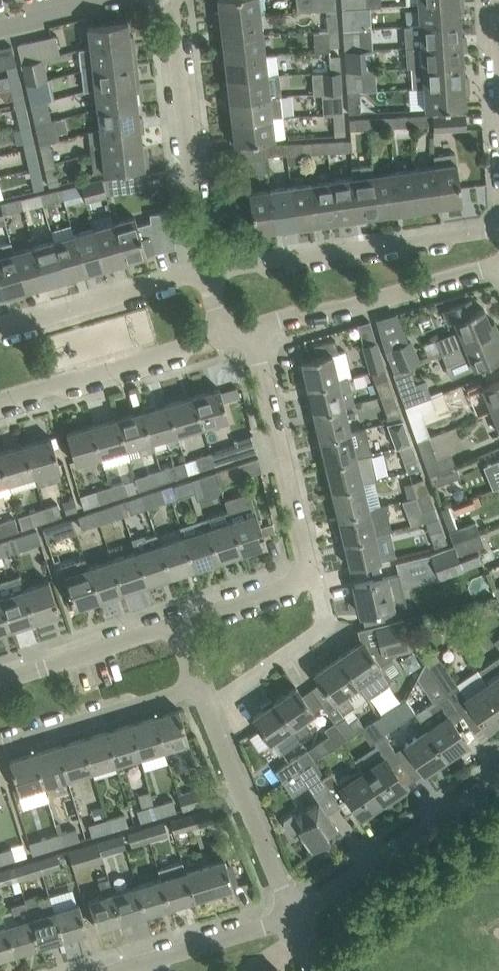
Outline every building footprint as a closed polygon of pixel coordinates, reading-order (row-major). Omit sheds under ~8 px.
[(260,13),(259,0),(218,0),(219,11),(215,11),(216,19),(260,13)] [(297,11),(312,10),(311,0),(296,0),(297,11)] [(323,0),(311,0),(312,10),(324,10),(323,0)] [(324,10),(336,9),(335,0),(323,0),(324,10)] [(341,8),(354,8),(353,0),(341,0),(341,8)] [(463,1),(418,4),(419,25),(460,22),(459,9),(463,8),(463,1)] [(221,25),(223,39),(263,34),(260,13),(216,19),(217,26),(221,25)] [(343,29),(354,28),(353,13),(342,14),(343,29)] [(326,15),(327,30),(339,29),(338,14),(326,15)] [(88,26),(90,45),(90,47),(134,42),(133,35),(129,35),(128,21),(88,26)] [(404,26),(405,47),(466,43),(465,35),(461,35),(460,22),(419,25),(412,25),(404,26)] [(343,29),(344,50),(362,49),(361,28),(354,29),(354,28),(343,29)] [(340,46),(339,29),(327,30),(328,47),(340,46)] [(221,60),(265,54),(263,34),(223,39),(224,52),(220,53),(221,60)] [(45,58),(60,54),(56,35),(51,36),(46,37),(40,38),(45,58)] [(29,41),(34,61),(44,58),(45,58),(40,38),(35,40),(29,41)] [(17,44),(22,63),(32,61),(34,61),(29,41),(23,42),(17,44)] [(137,63),(135,49),(134,42),(90,47),(79,49),(81,69),(92,68),(137,63)] [(466,43),(405,47),(407,67),(412,67),(463,64),(462,50),(466,50),(466,43)] [(1,48),(5,67),(6,67),(16,65),(12,45),(6,46),(1,48)] [(344,50),(346,70),(363,69),(362,49),(344,50)] [(226,67),(228,80),(268,75),(279,73),(276,53),(265,54),(221,60),(221,67),(226,67)] [(330,72),(341,70),(340,55),(329,56),(330,65),(330,72)] [(46,79),(48,78),(44,58),(34,61),(32,61),(22,63),(26,83),(46,78),(46,79)] [(139,83),(138,76),(137,63),(92,68),(81,69),(84,90),(95,89),(139,83)] [(463,64),(412,67),(412,88),(424,88),(468,84),(468,77),(464,77),(463,64)] [(16,65),(6,67),(11,87),(21,85),(16,65)] [(346,70),(347,91),(364,90),(363,69),(346,70)] [(343,92),(341,70),(330,72),(331,93),(332,93),(343,92)] [(225,101),(270,96),(268,75),(228,80),(223,81),(225,101)] [(47,100),(54,98),(50,78),(48,78),(46,79),(46,78),(26,83),(31,104),(38,103),(47,100)] [(97,109),(137,104),(135,92),(140,91),(139,83),(95,89),(97,109)] [(425,110),(446,108),(466,106),(464,92),(469,91),(468,84),(424,88),(425,110)] [(18,86),(11,87),(14,103),(25,101),(21,85),(18,86)] [(364,92),(364,90),(347,91),(348,113),(359,113),(358,92),(364,92)] [(344,113),(343,92),(332,93),(331,93),(332,98),(324,98),(325,115),(333,115),(333,114),(344,113)] [(283,115),(280,96),(280,95),(270,96),(225,101),(226,109),(231,109),(232,121),(272,116),(283,115)] [(51,120),(47,100),(38,103),(31,104),(35,124),(46,122),(51,120)] [(99,130),(144,125),(143,117),(138,118),(137,104),(97,109),(99,130)] [(27,110),(16,113),(20,127),(26,126),(30,125),(27,110)] [(434,127),(466,125),(465,112),(446,113),(433,114),(434,127)] [(345,135),(344,113),(333,114),(333,115),(334,135),(345,135)] [(286,137),(283,115),(232,121),(233,135),(229,135),(230,143),(234,142),(234,143),(275,138),(286,137)] [(412,126),(412,122),(412,115),(391,117),(392,124),(392,127),(396,127),(412,126)] [(412,126),(412,127),(429,126),(428,115),(412,115),(412,122),(412,126)] [(392,124),(391,117),(370,118),(371,128),(392,127),(392,124)] [(35,124),(40,145),(48,144),(50,143),(59,140),(57,134),(68,132),(65,118),(51,121),(51,120),(46,122),(35,124)] [(350,129),(371,128),(370,118),(349,119),(350,129)] [(26,126),(20,127),(23,144),(34,142),(30,125),(26,126)] [(140,133),(145,132),(144,125),(99,130),(89,131),(90,141),(101,139),(102,151),(147,145),(142,145),(140,133)] [(351,139),(327,141),(328,152),(352,151),(351,139)] [(327,141),(306,143),(307,153),(328,152),(327,141)] [(44,165),(54,163),(54,162),(59,161),(58,155),(53,156),(50,143),(48,144),(40,145),(44,165)] [(285,147),(286,154),(307,153),(306,143),(285,144),(285,147)] [(265,155),(286,154),(285,147),(285,144),(264,146),(265,155)] [(145,167),(149,166),(147,145),(102,151),(104,171),(104,172),(145,167)] [(265,155),(264,146),(236,149),(237,162),(254,160),(255,172),(266,171),(265,155)] [(36,150),(25,153),(29,168),(39,166),(36,150)] [(434,156),(435,166),(441,209),(463,206),(456,163),(455,153),(434,156)] [(59,184),(54,163),(44,165),(49,187),(59,184)] [(351,168),(353,178),(359,221),(366,220),(366,216),(379,214),(373,175),(372,165),(351,168)] [(44,189),(39,166),(29,168),(34,191),(44,189)] [(435,166),(415,169),(420,208),(434,206),(434,210),(441,209),(435,166)] [(421,212),(420,208),(415,169),(394,172),(400,215),(421,212)] [(373,175),(379,214),(392,212),(393,216),(400,215),(394,172),(373,175)] [(106,194),(124,192),(144,189),(142,173),(102,178),(106,194)] [(102,178),(97,180),(82,183),(84,194),(85,196),(86,201),(106,196),(106,194),(102,178)] [(332,181),(338,224),(359,221),(353,178),(332,181)] [(332,181),(312,184),(318,227),(338,224),(332,181)] [(64,199),(84,194),(82,183),(61,188),(64,199)] [(312,184),(291,187),(296,226),(310,224),(311,228),(318,227),(312,184)] [(270,189),(276,233),(284,232),(283,227),(296,226),(291,187),(270,189)] [(57,189),(41,193),(44,204),(59,200),(57,189)] [(269,234),(276,233),(270,189),(248,193),(255,232),(269,230),(269,234)] [(41,193),(25,197),(28,208),(44,204),(41,193)] [(16,199),(0,203),(4,214),(19,210),(16,199)] [(116,222),(114,222),(126,265),(134,263),(132,259),(146,255),(146,254),(155,251),(156,252),(175,247),(171,211),(150,213),(150,221),(137,225),(135,216),(116,222)] [(107,271),(126,265),(114,222),(94,228),(107,271)] [(94,228),(74,234),(86,277),(107,271),(94,228)] [(74,234),(54,239),(65,278),(78,274),(79,279),(86,277),(74,234)] [(54,239),(34,245),(47,288),(54,286),(53,282),(65,278),(54,239)] [(25,290),(14,251),(13,251),(11,242),(0,245),(0,277),(6,300),(14,298),(12,293),(25,290)] [(40,290),(47,288),(34,245),(14,251),(25,290),(38,286),(40,290)] [(435,340),(442,354),(498,330),(494,320),(490,322),(484,308),(475,312),(470,299),(450,308),(458,329),(435,340)] [(393,314),(380,316),(383,339),(396,338),(393,314)] [(498,341),(498,332),(498,330),(442,354),(452,377),(474,367),(485,363),(498,357),(498,345),(498,341)] [(301,360),(308,387),(351,377),(352,376),(346,350),(339,352),(336,339),(313,345),(316,357),(301,360)] [(363,344),(371,371),(373,371),(385,367),(384,367),(383,367),(376,341),(363,344)] [(393,347),(402,370),(407,368),(407,367),(415,363),(406,342),(393,347)] [(403,372),(402,370),(393,347),(385,350),(394,372),(396,375),(403,372)] [(396,375),(394,372),(393,373),(405,406),(432,396),(426,379),(413,384),(407,368),(402,370),(403,372),(396,375)] [(351,377),(308,387),(314,412),(344,405),(356,402),(351,377)] [(381,396),(393,392),(388,378),(376,382),(381,396)] [(492,411),(498,408),(498,380),(482,387),(469,392),(479,416),(492,411)] [(203,426),(210,424),(229,418),(220,388),(194,396),(203,426)] [(398,406),(393,392),(381,396),(386,410),(398,406)] [(432,397),(432,396),(405,406),(417,440),(442,430),(460,424),(462,423),(457,409),(450,411),(443,393),(432,397)] [(194,396),(168,403),(177,433),(203,426),(194,396)] [(146,409),(143,410),(152,441),(166,437),(169,446),(180,442),(177,433),(168,403),(156,407),(155,403),(145,406),(146,409)] [(344,405),(314,412),(320,438),(350,431),(344,405)] [(118,418),(127,448),(139,445),(142,454),(155,450),(152,441),(143,410),(118,418)] [(93,425),(101,456),(127,448),(118,418),(93,425)] [(66,432),(72,452),(75,464),(101,456),(93,425),(66,432)] [(371,453),(368,439),(365,427),(350,431),(320,438),(326,463),(356,456),(371,453)] [(393,433),(398,447),(400,446),(411,442),(406,428),(393,433)] [(455,465),(451,453),(442,430),(417,440),(429,474),(455,465)] [(60,467),(57,456),(51,437),(25,444),(34,475),(60,467)] [(400,446),(398,447),(408,472),(421,469),(411,442),(400,446)] [(9,482),(34,475),(25,444),(0,452),(9,482)] [(214,465),(221,463),(240,456),(236,444),(210,453),(214,465)] [(9,482),(0,452),(0,485),(9,482)] [(200,470),(214,465),(210,453),(196,457),(200,470)] [(371,453),(356,456),(326,463),(332,489),(362,482),(376,479),(371,453)] [(220,484),(225,482),(244,475),(240,463),(216,471),(220,484)] [(164,482),(178,477),(174,464),(161,469),(164,482)] [(460,477),(455,465),(429,474),(434,487),(460,477)] [(161,469),(135,477),(139,490),(164,482),(161,469)] [(192,479),(196,492),(214,486),(209,473),(192,479)] [(404,485),(407,499),(417,497),(429,492),(424,478),(404,485)] [(178,498),(196,492),(192,479),(173,485),(178,498)] [(124,481),(109,486),(114,498),(128,494),(124,481)] [(338,515),(368,508),(362,482),(332,489),(338,515)] [(83,508),(114,498),(109,486),(79,495),(83,508)] [(148,508),(165,502),(161,489),(144,495),(148,508)] [(228,510),(242,551),(265,543),(266,545),(267,544),(249,490),(225,498),(228,510)] [(425,521),(438,517),(429,492),(417,497),(417,498),(401,502),(406,516),(414,514),(422,512),(425,521)] [(456,514),(481,504),(477,494),(452,504),(456,514)] [(130,513),(148,508),(144,495),(126,500),(130,513)] [(62,502),(66,515),(78,511),(74,498),(62,502)] [(43,508),(47,521),(62,516),(59,508),(57,503),(43,508)] [(344,540),(374,533),(392,529),(388,515),(390,512),(387,503),(368,508),(338,515),(344,540)] [(101,523),(117,518),(112,505),(97,510),(101,523)] [(82,529),(101,523),(97,510),(78,516),(82,529)] [(228,510),(205,518),(218,559),(242,551),(228,510)] [(29,512),(18,516),(22,529),(33,525),(29,512)] [(19,530),(14,517),(0,522),(0,536),(19,530)] [(199,530),(184,535),(194,567),(218,559),(205,518),(196,521),(199,530)] [(72,519),(43,528),(47,542),(53,540),(52,539),(76,531),(72,519)] [(453,544),(480,534),(476,521),(457,528),(449,531),(453,544)] [(430,533),(435,547),(447,542),(442,528),(430,533)] [(14,537),(18,550),(41,543),(36,530),(14,537)] [(344,540),(350,567),(381,560),(374,533),(344,540)] [(133,542),(136,551),(147,582),(171,575),(160,543),(157,534),(145,538),(133,542)] [(453,544),(454,545),(457,554),(484,545),(480,534),(453,544)] [(171,575),(194,567),(184,535),(160,543),(171,575)] [(18,550),(14,537),(0,542),(0,556),(9,553),(14,552),(18,550)] [(463,570),(457,554),(454,545),(431,554),(436,566),(440,578),(463,570)] [(136,551),(113,559),(123,590),(147,582),(136,551)] [(99,598),(123,590),(113,559),(88,567),(99,598)] [(88,567),(58,577),(68,606),(73,604),(75,607),(76,607),(75,606),(99,598),(88,567)] [(362,614),(407,604),(399,573),(354,583),(362,614)] [(25,588),(35,620),(58,613),(58,614),(60,613),(49,580),(25,588)] [(35,620),(25,588),(1,596),(11,628),(35,620)] [(0,596),(0,631),(11,628),(1,596),(0,596)] [(366,697),(391,680),(380,664),(397,652),(397,651),(412,647),(408,633),(404,618),(396,620),(377,624),(357,629),(360,642),(339,657),(359,685),(358,686),(366,697)] [(417,648),(426,660),(450,694),(459,688),(466,698),(476,712),(481,721),(484,724),(487,729),(498,721),(498,699),(479,670),(479,671),(477,669),(457,683),(441,659),(434,650),(428,641),(417,648)] [(359,717),(353,709),(356,706),(347,693),(359,685),(339,657),(316,673),(332,696),(321,703),(334,721),(346,739),(365,726),(359,717)] [(493,661),(479,670),(498,699),(498,657),(493,661)] [(416,714),(427,729),(446,757),(467,743),(456,726),(448,715),(442,705),(452,698),(450,694),(427,661),(417,678),(434,702),(427,706),(416,714)] [(275,701),(293,726),(302,739),(313,731),(304,718),(314,712),(296,686),(275,701)] [(293,726),(275,701),(253,716),(279,754),(291,746),(282,734),(293,726)] [(155,717),(164,749),(189,741),(179,708),(178,709),(178,710),(155,717)] [(374,719),(383,733),(398,724),(388,710),(385,712),(383,713),(380,716),(379,716),(374,719)] [(155,717),(131,724),(140,756),(164,749),(155,717)] [(401,759),(390,743),(389,741),(374,719),(370,722),(380,738),(375,741),(383,752),(360,767),(386,804),(406,790),(403,786),(405,785),(391,766),(401,759)] [(346,739),(334,721),(325,727),(330,734),(322,740),(329,751),(346,739)] [(131,724),(107,731),(116,763),(140,756),(131,724)] [(405,744),(413,755),(424,772),(446,757),(427,729),(405,744)] [(107,731),(82,739),(92,770),(116,763),(107,731)] [(58,746),(68,778),(92,770),(82,739),(58,746)] [(34,753),(44,785),(68,778),(58,746),(34,753)] [(300,770),(312,762),(315,760),(307,749),(275,770),(283,781),(300,770)] [(9,759),(15,778),(19,793),(44,785),(34,753),(11,760),(11,759),(9,759)] [(329,788),(323,778),(312,762),(300,770),(317,796),(329,788)] [(349,796),(350,798),(361,815),(383,800),(385,804),(386,804),(360,767),(340,781),(333,771),(323,778),(329,788),(339,803),(349,796)] [(183,809),(188,808),(207,802),(203,787),(178,795),(183,809)] [(140,822),(158,817),(155,804),(154,804),(150,791),(138,795),(141,808),(136,809),(140,822)] [(173,799),(155,804),(158,817),(176,812),(173,799)] [(336,826),(318,800),(297,814),(292,813),(284,819),(283,824),(290,834),(299,828),(313,848),(329,836),(326,832),(336,826)] [(106,818),(103,806),(92,809),(96,821),(88,824),(92,836),(110,831),(106,818)] [(170,820),(174,833),(213,821),(209,808),(170,820)] [(106,818),(110,831),(129,826),(125,812),(106,818)] [(164,821),(146,827),(150,841),(168,835),(164,821)] [(76,827),(58,833),(62,846),(80,840),(76,827)] [(146,827),(128,832),(132,846),(150,841),(146,827)] [(44,852),(62,846),(58,833),(40,838),(44,852)] [(102,855),(120,849),(116,835),(97,841),(101,855),(102,855)] [(97,841),(68,850),(74,870),(104,861),(102,855),(101,855),(97,841)] [(0,850),(0,865),(16,860),(12,847),(0,850)] [(57,853),(38,859),(42,873),(61,867),(57,853)] [(18,881),(19,880),(42,873),(38,859),(14,866),(18,881)] [(197,867),(185,871),(193,897),(205,893),(231,885),(232,887),(233,887),(225,859),(205,865),(197,867)] [(19,880),(18,881),(14,866),(0,871),(0,886),(13,882),(16,891),(22,889),(19,880)] [(178,901),(192,897),(185,871),(161,878),(169,904),(178,901)] [(98,880),(103,896),(88,900),(97,928),(98,927),(97,926),(120,919),(113,893),(110,881),(108,877),(98,880)] [(161,878),(137,886),(144,911),(169,904),(161,878)] [(120,919),(144,911),(137,886),(113,893),(120,919)] [(40,906),(27,910),(38,944),(62,937),(54,909),(49,895),(38,899),(40,906)] [(38,944),(27,910),(25,901),(11,905),(13,909),(16,921),(6,924),(14,951),(38,944)] [(54,909),(62,937),(85,930),(86,931),(87,930),(78,902),(54,909)] [(14,951),(6,924),(4,918),(0,919),(0,955),(14,951)]
